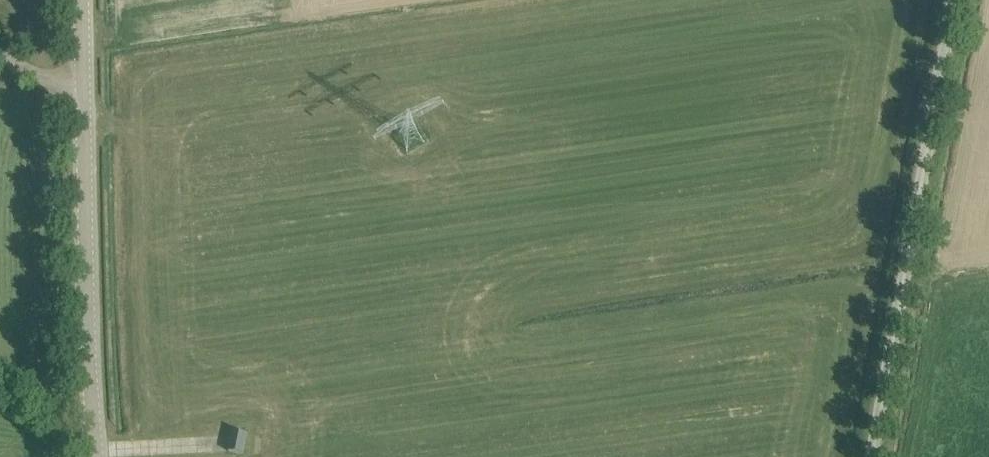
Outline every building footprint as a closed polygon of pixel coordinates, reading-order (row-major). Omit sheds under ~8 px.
[(233,431),(229,451),(243,454),(248,434),(233,431)]
